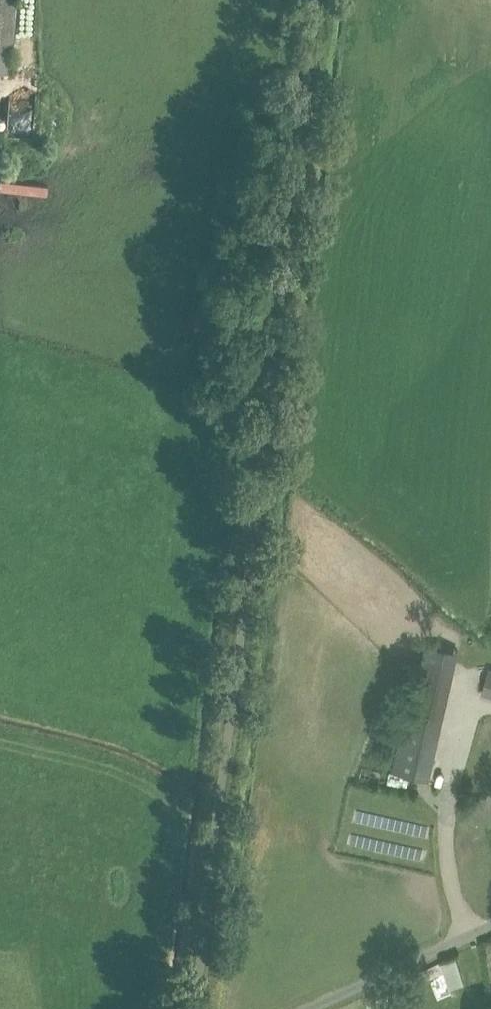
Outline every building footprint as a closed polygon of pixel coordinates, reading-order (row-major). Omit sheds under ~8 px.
[(17,0),(0,0),(0,73),(13,74),(17,0)] [(415,665),(404,712),(444,721),(454,674),(415,665)] [(488,667),(481,690),(490,693),(490,668),(488,667)] [(396,820),(396,847),(413,847),(412,820),(396,820)] [(458,977),(472,971),(461,945),(429,959),(437,976),(455,968),(458,977)]
